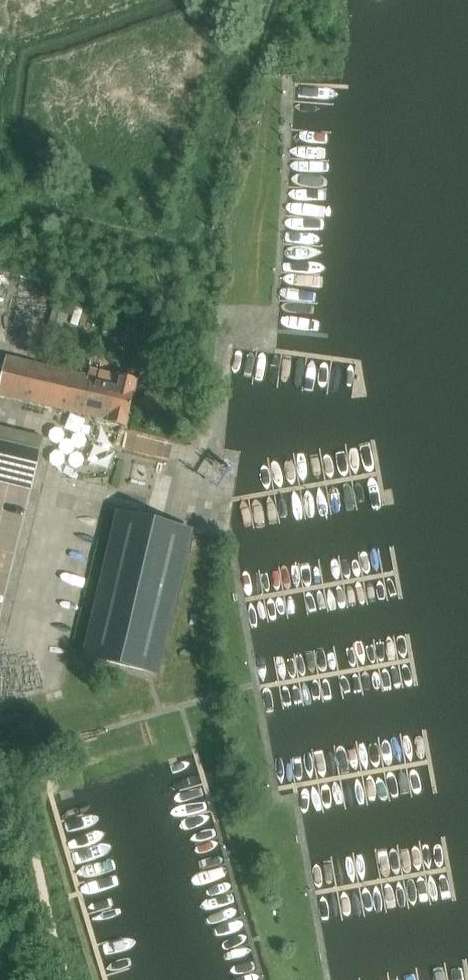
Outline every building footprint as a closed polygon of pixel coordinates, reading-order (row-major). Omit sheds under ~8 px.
[(55,303),(44,342),(42,349),(59,354),(72,307),(55,303)] [(38,365),(6,358),(0,385),(0,397),(96,420),(98,423),(107,425),(107,424),(127,428),(139,380),(118,375),(116,384),(38,365)] [(33,489),(44,439),(0,428),(0,482),(33,489)] [(120,515),(86,658),(157,674),(190,532),(120,515)]
